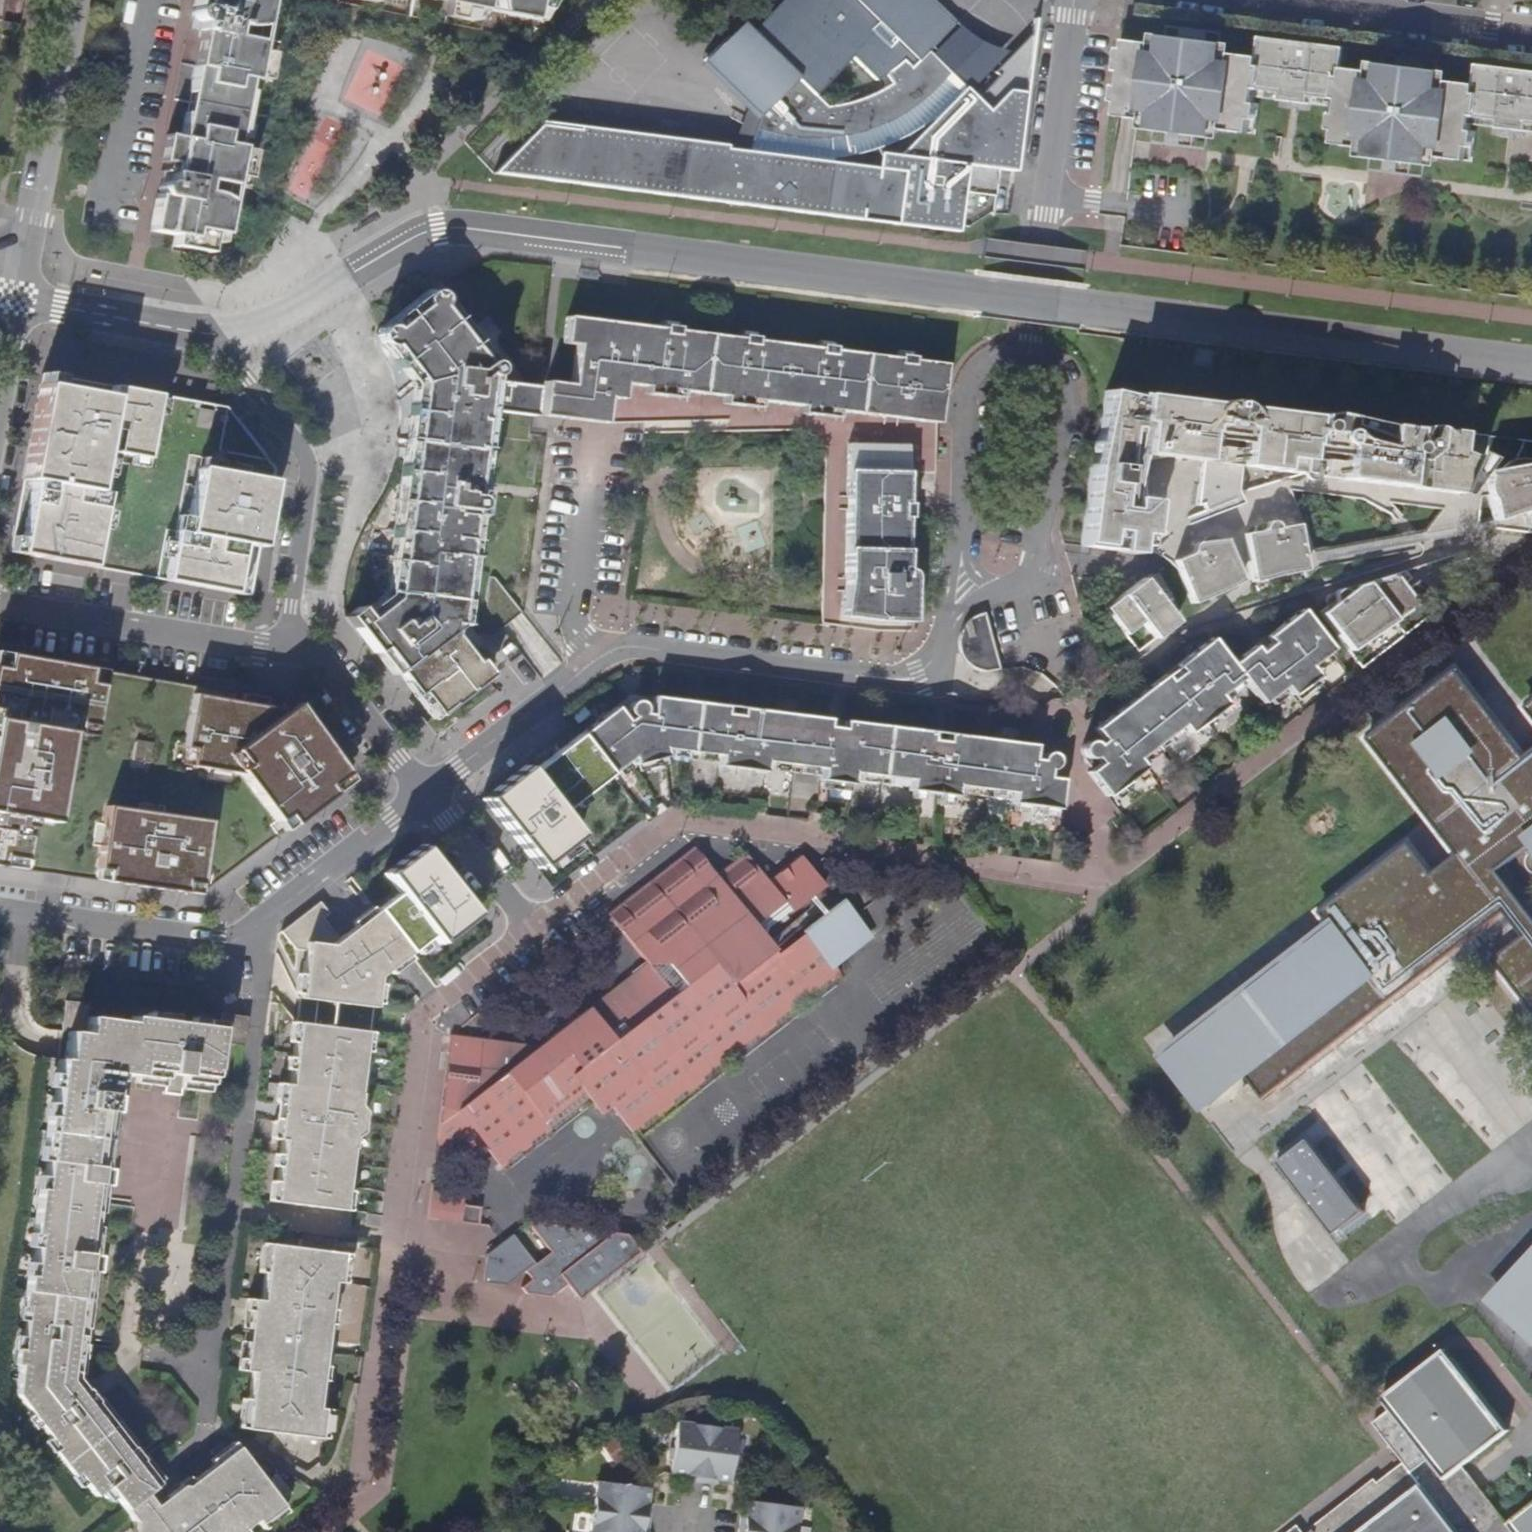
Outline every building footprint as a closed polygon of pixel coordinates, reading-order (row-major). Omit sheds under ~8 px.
[(193,12),(192,13),(192,14),(193,15),(193,18),(195,19),(196,20),(198,21),(199,22),(197,31),(201,32),(189,93),(194,94),(190,114),(185,113),(181,138),(165,135),(160,163),(163,163),(173,165),(171,175),(169,182),(167,182),(165,182),(162,184),(161,185),(159,187),(159,188),(159,191),(160,193),(161,195),(158,195),(151,231),(166,234),(175,236),(172,247),(209,254),(211,242),(213,232),(221,233),(227,201),(224,199),(221,196),(218,195),(214,194),(212,193),(208,192),(206,192),(207,181),(234,186),(236,176),(246,178),(248,179),(252,151),(235,149),(249,78),(266,81),(271,54),(269,54),(259,52),(261,42),(235,37),(237,27),(240,27),(249,28),(256,28),(260,27),(261,26),(266,0),(195,0),(193,12)] [(449,5),(446,17),(473,22),(474,20),(476,10),(484,12),(486,0),(450,0),(449,5)] [(792,2),(756,40),(749,33),(740,25),(729,37),(704,62),(759,117),(746,153),(757,153),(756,165),(745,182),(738,197),(680,191),(686,145),(687,141),(577,128),(577,132),(538,127),(494,174),(672,195),(854,219),(855,215),(945,227),(951,190),(961,192),(964,166),(996,169),(1015,171),(1032,32),(1030,32),(1006,58),(999,65),(971,95),(927,52),(950,28),(955,23),(953,20),(948,25),(927,5),(932,0),(791,0),(792,2)] [(497,0),(498,6),(500,12),(500,13),(534,19),(537,8),(548,11),(554,0),(497,0)] [(749,33),(756,40),(792,2),(791,0),(780,0),(749,33)] [(932,0),(927,5),(948,25),(953,20),(932,0)] [(548,11),(537,8),(534,19),(542,21),(548,11)] [(484,12),(476,10),(474,20),(484,22),(485,12),(484,12)] [(1184,25),(1184,29),(1183,37),(1189,37),(1207,40),(1209,28),(1200,27),(1184,25)] [(1506,76),(1507,68),(1479,65),(1476,85),(1439,80),(1441,65),(1425,64),(1424,68),(1399,66),(1383,64),(1381,73),(1346,68),(1348,47),(1319,43),(1318,50),(1291,47),(1291,40),(1262,36),(1260,55),(1223,51),(1224,42),(1207,40),(1189,37),(1183,37),(1183,41),(1182,41),(1166,39),(1166,46),(1126,41),(1121,86),(1114,85),(1111,110),(1108,112),(1161,120),(1160,127),(1174,130),(1188,132),(1187,143),(1200,145),(1202,134),(1215,136),(1216,127),(1247,131),(1262,133),(1266,104),(1258,103),(1260,96),(1287,100),(1317,104),(1342,107),(1341,114),(1334,113),(1331,143),(1376,150),(1375,158),(1403,162),(1401,173),(1415,174),(1417,163),(1427,165),(1428,157),(1474,163),(1478,133),(1471,132),(1472,125),(1500,129),(1529,133),(1531,133),(1531,80),(1506,76)] [(1319,43),(1291,40),(1291,47),(1318,50),(1319,43)] [(261,42),(259,52),(269,54),(271,44),(261,42)] [(1425,64),(1425,57),(1400,54),(1399,66),(1424,68),(1425,64)] [(1507,68),(1506,76),(1531,80),(1531,72),(1507,68)] [(194,94),(189,93),(185,113),(190,114),(194,94)] [(1316,112),(1317,104),(1287,100),(1287,108),(1316,112)] [(1528,140),(1529,133),(1500,129),(1500,136),(1528,140)] [(1173,141),(1187,143),(1188,132),(1174,130),(1173,141)] [(726,150),(686,145),(680,191),(738,197),(745,182),(756,165),(757,153),(746,153),(731,151),(726,150)] [(173,165),(163,163),(161,173),(171,175),(173,165)] [(993,196),(996,169),(964,166),(961,192),(993,196)] [(246,178),(236,176),(234,186),(244,188),(246,178)] [(956,232),(956,227),(961,192),(951,190),(945,227),(855,215),(854,219),(956,232)] [(221,233),(213,232),(211,242),(219,244),(221,233)] [(475,662),(454,635),(470,513),(476,509),(477,506),(477,501),(475,498),(472,496),(483,410),(533,416),(537,388),(486,381),(487,378),(490,377),(494,374),(495,370),(494,366),(489,362),(482,362),(439,309),(442,301),(442,299),(440,296),(437,293),(431,291),(426,293),(422,295),(420,300),(421,306),(393,329),(387,326),(381,326),(376,331),(375,335),(376,341),(379,345),(381,347),(391,346),(419,382),(392,600),(367,619),(359,608),(346,618),(374,654),(381,649),(398,671),(417,697),(421,693),(440,717),(489,677),(487,675),(490,672),(479,659),(475,662)] [(934,424),(938,394),(942,365),(912,361),(912,354),(898,352),(897,359),(834,351),(834,344),(820,343),(819,350),(757,342),(757,335),(743,332),(743,340),(678,332),(679,324),(664,323),(663,330),(567,317),(563,345),(576,347),(571,386),(546,383),(542,415),(605,424),(608,399),(622,400),(624,385),(646,387),(645,393),(681,399),(682,392),(725,398),(724,404),(759,409),(760,402),(802,408),(801,414),(836,419),(838,412),(934,424)] [(225,408),(42,374),(9,552),(250,596),(273,468),(225,408)] [(1337,418),(1332,416),(1331,416),(1326,414),(1319,415),(1313,417),(1238,408),(1235,406),(1229,403),(1224,402),(1217,403),(1214,405),(1131,395),(1130,396),(1106,391),(1081,548),(1135,554),(1137,546),(1148,547),(1153,502),(1140,500),(1139,455),(1172,459),(1173,463),(1185,461),(1197,462),(1192,507),(1197,506),(1201,513),(1237,497),(1235,494),(1238,467),(1284,473),(1354,482),(1455,495),(1481,459),(1459,454),(1461,433),(1427,428),(1419,428),(1414,431),(1363,424),(1341,422),(1337,418)] [(843,580),(839,617),(877,623),(909,624),(910,585),(910,576),(907,571),(903,568),(904,525),(904,519),(907,519),(907,504),(904,504),(905,445),(847,443),(843,580)] [(1531,465),(1486,472),(1492,522),(1526,519),(1530,516),(1531,515),(1531,464),(1531,465)] [(1304,570),(1295,525),(1275,529),(1273,527),(1270,525),(1266,524),(1263,527),(1256,527),(1253,529),(1251,534),(1242,535),(1250,580),(1304,570)] [(1177,569),(1190,605),(1241,585),(1224,541),(1212,545),(1206,541),(1193,546),(1190,554),(1174,561),(1177,569)] [(1318,613),(1348,652),(1467,559),(1440,568),(1435,561),(1342,590),(1338,591),(1335,595),(1331,593),(1327,594),(1324,598),(1325,602),(1327,606),(1318,613)] [(1152,591),(1142,580),(1104,609),(1125,636),(1142,623),(1154,640),(1176,623),(1168,613),(1169,604),(1161,593),(1156,591),(1152,591)] [(1230,663),(1227,659),(1211,638),(1175,665),(1180,671),(1168,679),(1164,673),(1125,704),(1094,729),(1102,740),(1097,743),(1093,741),(1088,741),(1084,743),(1083,745),(1082,751),(1083,757),(1091,769),(1088,772),(1106,796),(1143,767),(1137,758),(1181,724),(1189,732),(1224,703),(1218,695),(1240,678),(1261,703),(1283,686),(1291,695),(1316,675),(1309,666),(1331,649),(1300,608),(1265,636),(1269,641),(1258,650),(1253,645),(1230,663)] [(958,642),(958,646),(958,651),(962,659),(967,664),(975,669),(984,672),(991,672),(1000,669),(991,638),(984,612),(976,614),(968,619),(962,626),(959,635),(958,642)] [(391,677),(398,671),(381,649),(374,654),(391,677)] [(348,780),(294,704),(0,651),(0,866),(197,894),(348,780)] [(1334,927),(1168,1051),(1202,1096),(1240,1067),(1264,1098),(1505,910),(1509,916),(1521,930),(1525,935),(1496,958),(1531,1005),(1531,889),(1509,860),(1531,843),(1531,753),(1527,757),(1459,669),(1370,739),(1459,853),(1434,873),(1411,844),(1322,911),(1334,927)] [(437,720),(440,717),(421,693),(417,697),(437,720)] [(615,707),(579,735),(610,774),(631,757),(634,764),(665,757),(664,749),(720,756),(718,766),(764,772),(766,761),(822,769),(821,779),(852,783),(854,773),(910,780),(910,790),(956,796),(958,786),(1012,793),(1011,803),(1057,810),(1061,779),(1055,778),(1057,768),(1055,757),(1051,754),(1047,753),(1042,756),(1040,759),(1033,758),(1034,746),(945,734),(945,741),(931,740),(931,732),(888,727),(843,721),(841,728),(827,726),(828,719),(741,708),(740,715),(726,713),(726,706),(652,696),(651,703),(637,701),(633,702),(630,705),(629,708),(628,713),(630,717),(626,719),(615,707)] [(836,966),(808,929),(777,953),(764,934),(825,885),(811,867),(800,855),(768,879),(746,851),(715,873),(694,846),(608,913),(646,962),(535,1046),(451,1035),(435,1156),(468,1159),(486,1146),(503,1169),(592,1101),(599,1110),(610,1102),(636,1136),(843,975),(836,966)] [(846,900),(808,929),(836,966),(873,936),(846,900)] [(329,915),(319,902),(281,931),(294,949),(300,950),(330,928),(323,919),(329,915)] [(274,1202),(344,1211),(353,1139),(346,1131),(348,1112),(357,1106),(366,1033),(314,1026),(317,1001),(374,1007),(378,977),(411,952),(378,909),(339,939),(330,928),(300,950),(306,951),(289,1085),(283,1085),(281,1105),(284,1106),(282,1120),(279,1120),(277,1140),(282,1141),(274,1202)] [(1492,953),(1521,930),(1509,916),(1480,939),(1492,953)] [(127,1508),(146,1493),(164,1480),(155,1468),(147,1457),(141,1461),(132,1449),(137,1445),(100,1399),(95,1403),(76,1378),(76,1376),(78,1373),(84,1374),(87,1345),(80,1344),(83,1328),(90,1329),(97,1273),(104,1274),(106,1257),(100,1255),(103,1228),(95,1227),(96,1214),(104,1215),(108,1186),(115,1186),(117,1171),(110,1170),(117,1113),(124,1114),(126,1097),(113,1096),(114,1080),(124,1080),(124,1075),(138,1076),(138,1084),(165,1087),(164,1094),(181,1096),(182,1089),(210,1093),(217,1041),(244,1044),(247,1015),(220,1012),(218,1027),(130,1016),(129,1023),(88,1018),(89,1004),(66,1001),(62,1033),(68,1034),(65,1060),(58,1060),(15,1393),(96,1496),(108,1488),(125,1510),(127,1508)] [(1331,1235),(1362,1213),(1307,1139),(1277,1162),(1331,1235)] [(427,1219),(461,1223),(463,1204),(465,1195),(430,1191),(427,1219)] [(480,1206),(463,1204),(461,1223),(478,1225),(478,1224),(480,1206)] [(578,1300),(640,1251),(625,1233),(587,1229),(528,1221),(527,1222),(550,1251),(535,1263),(524,1271),(531,1280),(521,1288),(526,1294),(551,1297),(566,1285),(578,1300)] [(514,1279),(524,1271),(535,1263),(512,1234),(502,1242),(487,1253),(482,1281),(507,1285),(514,1279)] [(313,1337),(326,1339),(333,1283),(339,1283),(343,1254),(269,1245),(261,1301),(252,1300),(248,1330),(259,1331),(258,1342),(247,1342),(243,1371),(253,1372),(246,1429),(319,1438),(323,1409),(317,1409),(325,1350),(311,1349),(313,1337)] [(1504,1305),(1531,1331),(1531,1279),(1504,1305)] [(248,1330),(247,1342),(258,1342),(259,1331),(248,1330)] [(325,1350),(326,1339),(313,1337),(311,1349),(325,1350)] [(1307,1531),(1531,1531),(1531,1505),(1508,1524),(1482,1491),(1463,1466),(1508,1429),(1445,1349),(1382,1398),(1390,1410),(1374,1423),(1403,1462),(1380,1481),(1382,1484),(1375,1490),(1369,1483),(1307,1531)] [(687,1480),(699,1482),(700,1477),(704,1447),(704,1441),(707,1425),(677,1421),(670,1473),(687,1475),(687,1480)] [(700,1477),(699,1482),(711,1483),(712,1479),(714,1479),(729,1481),(736,1428),(707,1425),(704,1441),(704,1447),(700,1477)] [(226,1454),(273,1513),(282,1506),(235,1447),(226,1454)] [(166,1496),(172,1503),(159,1512),(154,1505),(146,1493),(127,1508),(125,1510),(134,1523),(132,1531),(238,1531),(254,1519),(259,1523),(273,1513),(226,1454),(185,1486),(179,1487),(166,1496)] [(1380,1481),(1377,1477),(1369,1483),(1375,1490),(1382,1484),(1380,1481)] [(596,1481),(593,1511),(608,1513),(615,1514),(645,1517),(649,1518),(651,1506),(646,1505),(647,1503),(649,1488),(596,1481)] [(166,1496),(154,1505),(159,1512),(172,1503),(166,1496)] [(739,1530),(743,1530),(756,1531),(796,1531),(799,1508),(747,1501),(745,1518),(740,1517),(739,1530)] [(649,1518),(645,1517),(615,1514),(608,1513),(593,1511),(589,1531),(643,1531),(643,1530),(647,1530),(649,1518)]
